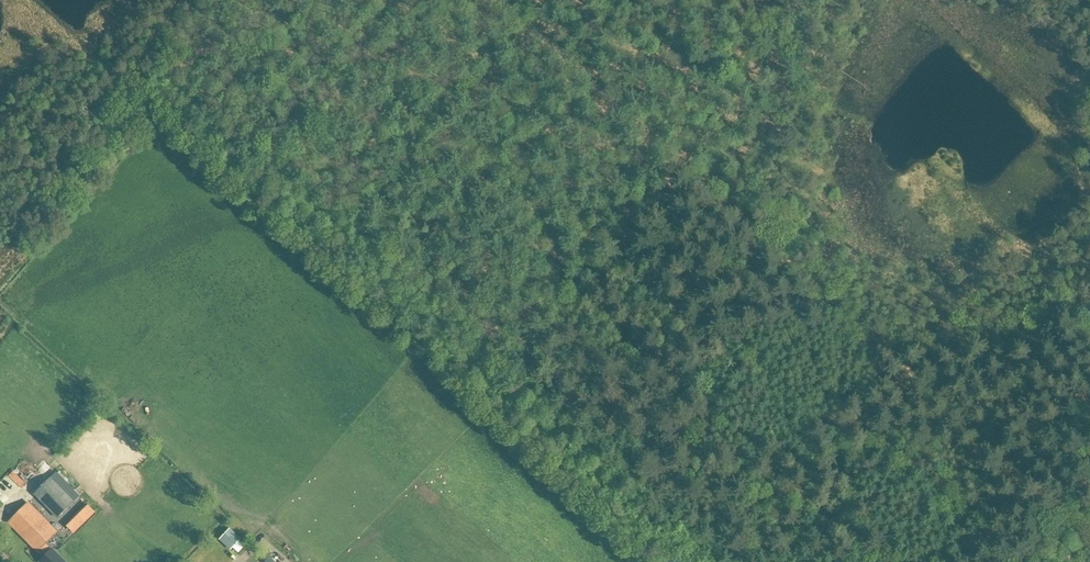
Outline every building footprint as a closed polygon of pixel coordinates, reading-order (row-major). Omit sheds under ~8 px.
[(23,487),(27,482),(15,470),(10,475),(23,487)] [(7,475),(0,482),(0,497),(4,500),(18,486),(7,475)] [(35,494),(58,518),(74,502),(50,478),(35,494)] [(45,544),(57,533),(28,503),(9,522),(32,545),(23,554),(29,560),(38,550),(44,556),(39,561),(40,561),(65,561),(52,549),(51,550),(45,544)] [(75,533),(98,511),(89,503),(67,524),(75,533)] [(241,539),(230,528),(220,538),(232,549),(241,539)]
